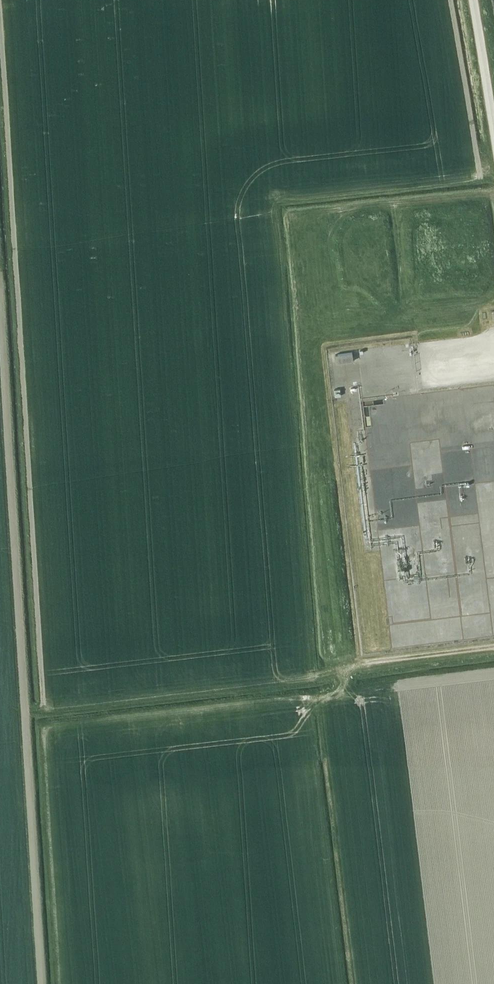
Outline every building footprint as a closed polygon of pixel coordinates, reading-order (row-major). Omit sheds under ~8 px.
[(334,355),(335,363),(353,361),(352,352),(334,355)]
